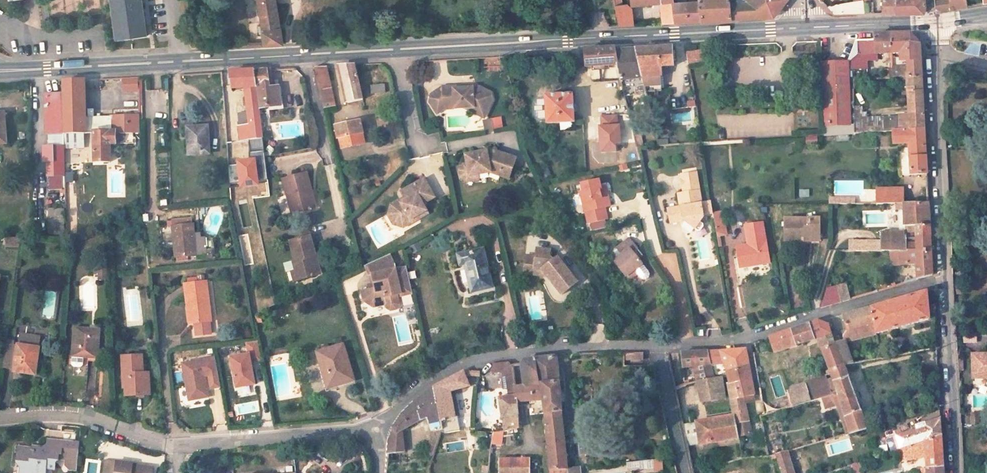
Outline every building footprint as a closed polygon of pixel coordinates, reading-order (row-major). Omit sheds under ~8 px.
[(119,39),(151,34),(148,11),(147,12),(146,6),(145,0),(113,0),(119,39)] [(279,0),(260,0),(267,43),(286,42),(279,0)] [(673,0),(631,0),(632,4),(658,4),(661,26),(676,26),(673,3),(673,0)] [(687,3),(673,3),(676,26),(690,25),(702,25),(700,0),(687,0),(687,3)] [(732,0),(700,0),(702,25),(716,25),(733,24),(732,0)] [(790,2),(789,0),(732,0),(733,24),(750,24),(775,23),(785,9),(790,2)] [(896,0),(885,0),(886,13),(897,13),(896,0)] [(897,13),(906,12),(914,12),(918,11),(924,5),(923,0),(896,0),(897,13)] [(932,12),(941,10),(948,9),(948,0),(931,0),(932,12)] [(962,0),(948,0),(948,9),(956,7),(962,6),(962,0)] [(632,28),(627,5),(617,5),(621,28),(632,28)] [(917,47),(917,40),(911,33),(905,27),(886,29),(888,47),(899,47),(900,64),(889,65),(889,72),(901,71),(919,70),(918,59),(917,47)] [(888,47),(886,29),(873,30),(873,39),(868,39),(856,40),(854,44),(848,58),(818,60),(825,124),(850,121),(844,64),(863,63),(863,49),(888,47)] [(669,69),(669,46),(636,49),(643,77),(646,88),(662,87),(662,69),(669,69)] [(643,77),(636,49),(629,49),(615,50),(620,74),(621,79),(643,77)] [(620,74),(615,50),(605,50),(581,52),(584,76),(620,74)] [(689,52),(691,64),(706,62),(704,50),(689,52)] [(361,96),(353,62),(338,62),(345,99),(361,96)] [(889,72),(889,65),(889,62),(880,62),(881,73),(889,72)] [(332,102),(324,63),(312,64),(321,105),(332,102)] [(257,103),(254,66),(242,67),(228,69),(230,86),(241,85),(245,121),(237,122),(238,138),(260,136),(257,103)] [(278,101),(276,84),(268,84),(267,66),(254,66),(257,103),(278,101)] [(853,118),(853,121),(854,126),(853,126),(851,127),(850,128),(851,130),(851,131),(853,133),(854,133),(856,133),(856,132),(857,131),(858,129),(873,128),(923,124),(922,110),(921,97),(919,70),(901,71),(904,114),(853,118)] [(136,89),(136,78),(123,79),(123,90),(136,89)] [(86,115),(83,79),(60,80),(60,93),(62,133),(86,132),(86,115)] [(386,84),(372,85),(372,94),(386,93),(386,84)] [(493,98),(490,92),(478,87),(462,88),(462,86),(441,87),(431,96),(431,103),(440,114),(446,108),(463,107),(475,106),(483,110),(489,107),(493,98)] [(62,133),(60,93),(43,94),(44,135),(47,135),(62,134),(62,133)] [(574,120),(572,93),(544,94),(544,96),(538,97),(534,100),(535,114),(539,118),(547,117),(547,122),(574,120)] [(124,94),(123,107),(136,107),(136,94),(124,94)] [(485,116),(489,107),(483,110),(475,106),(463,107),(485,116)] [(140,130),(139,113),(110,114),(110,130),(92,131),(94,158),(110,158),(109,141),(125,140),(125,130),(140,130)] [(110,130),(110,114),(86,115),(86,132),(92,131),(110,130)] [(619,124),(618,124),(617,115),(600,116),(601,125),(599,125),(600,151),(616,150),(615,142),(620,142),(619,124)] [(504,129),(501,116),(486,120),(488,132),(504,129)] [(364,140),(359,118),(335,123),(337,135),(345,134),(347,143),(364,140)] [(854,126),(853,121),(850,121),(825,124),(823,124),(824,132),(851,130),(850,128),(851,127),(853,126),(854,126)] [(926,170),(923,124),(873,128),(873,145),(903,143),(905,171),(926,170)] [(207,152),(206,125),(188,126),(190,153),(207,152)] [(47,147),(62,146),(62,134),(47,135),(47,147)] [(345,134),(337,135),(339,145),(347,143),(345,134)] [(63,159),(62,146),(47,147),(42,147),(42,163),(45,163),(46,177),(63,176),(63,159)] [(507,180),(517,159),(494,149),(492,152),(488,154),(487,151),(466,155),(467,164),(470,176),(478,175),(491,172),(507,180)] [(255,158),(237,160),(239,186),(258,184),(255,158)] [(470,176),(467,164),(464,165),(460,171),(461,178),(467,182),(479,180),(478,175),(470,176)] [(703,213),(710,211),(708,200),(697,202),(692,171),(678,173),(680,191),(674,192),(676,206),(672,206),(673,217),(677,216),(677,219),(678,219),(692,229),(698,221),(697,219),(703,213)] [(315,208),(305,175),(285,180),(290,197),(292,196),(298,214),(315,208)] [(605,202),(603,192),(598,193),(596,184),(598,184),(597,177),(579,181),(581,190),(578,190),(582,208),(585,207),(588,219),(606,215),(603,203),(605,202)] [(428,215),(423,206),(435,199),(424,180),(401,194),(404,200),(405,203),(394,209),(391,216),(396,224),(403,225),(418,217),(419,220),(428,215)] [(899,201),(899,186),(874,188),(875,202),(899,201)] [(927,207),(927,199),(899,201),(875,202),(875,211),(900,210),(901,222),(928,220),(927,207)] [(405,228),(419,220),(418,217),(403,225),(396,224),(391,216),(394,209),(405,203),(404,200),(391,206),(388,216),(395,228),(405,228)] [(673,217),(672,206),(665,207),(668,221),(677,219),(677,216),(673,217)] [(47,233),(66,233),(66,208),(47,208),(47,233)] [(725,235),(721,210),(710,211),(714,237),(725,235)] [(823,239),(822,220),(788,222),(789,243),(810,242),(810,240),(823,239)] [(929,227),(928,220),(901,222),(901,231),(901,234),(929,234),(929,227)] [(767,261),(760,221),(746,224),(749,243),(736,246),(740,267),(767,261)] [(197,237),(196,222),(175,224),(178,257),(209,254),(208,237),(197,237)] [(902,246),(901,234),(901,231),(875,232),(876,237),(854,238),(854,248),(897,247),(902,246)] [(930,243),(929,234),(901,234),(902,246),(930,245),(930,243)] [(6,248),(20,248),(20,237),(6,237),(6,248)] [(640,262),(636,256),(632,250),(636,247),(628,237),(617,245),(608,251),(626,277),(635,272),(638,276),(640,277),(643,278),(646,276),(646,272),(646,270),(640,262)] [(931,266),(930,245),(902,246),(897,247),(898,264),(914,263),(915,271),(931,266)] [(492,285),(484,247),(458,252),(460,263),(465,262),(472,289),(492,285)] [(640,252),(636,247),(632,250),(636,256),(640,252)] [(536,250),(535,256),(533,268),(540,270),(546,276),(563,297),(578,284),(557,259),(553,263),(550,259),(550,252),(536,250)] [(315,272),(308,252),(290,259),(295,277),(293,278),(300,297),(318,291),(312,273),(315,272)] [(533,268),(535,256),(527,254),(523,272),(546,276),(540,270),(533,268)] [(108,271),(99,271),(100,280),(109,279),(108,271)] [(414,305),(409,283),(397,286),(394,271),(370,282),(375,291),(376,294),(378,303),(363,307),(364,314),(375,321),(388,318),(389,322),(392,324),(399,322),(401,316),(399,307),(403,306),(403,308),(414,305)] [(320,290),(315,272),(312,273),(318,291),(320,290)] [(847,292),(842,277),(833,280),(838,295),(847,292)] [(300,297),(293,278),(290,279),(296,298),(300,297)] [(833,280),(833,279),(823,282),(816,302),(832,297),(838,295),(833,280)] [(212,322),(208,282),(186,284),(188,303),(192,303),(194,325),(196,325),(197,337),(211,335),(210,323),(212,322)] [(842,340),(928,312),(925,284),(885,297),(840,311),(844,325),(840,332),(841,337),(842,340)] [(841,364),(830,335),(825,323),(819,320),(782,331),(766,336),(772,353),(802,342),(813,339),(825,370),(841,364)] [(98,354),(100,325),(75,322),(72,352),(98,354)] [(35,364),(38,336),(37,336),(18,333),(16,345),(12,344),(12,340),(5,339),(4,348),(1,367),(14,368),(13,371),(32,373),(33,364),(35,364)] [(842,340),(841,337),(836,339),(834,334),(830,335),(841,364),(850,362),(842,340)] [(248,353),(261,351),(259,342),(246,344),(248,353)] [(748,364),(745,346),(731,347),(721,348),(725,368),(748,364)] [(725,368),(721,348),(707,349),(705,349),(711,376),(722,374),(726,373),(725,368)] [(353,385),(342,349),(316,357),(326,393),(353,385)] [(711,376),(705,349),(686,350),(678,351),(684,380),(696,378),(711,376)] [(182,362),(190,399),(208,395),(205,382),(221,378),(216,355),(182,362)] [(251,355),(230,357),(234,389),(255,387),(251,355)] [(969,358),(970,381),(986,381),(986,358),(969,358)] [(140,387),(139,359),(120,360),(122,400),(143,400),(143,387),(140,387)] [(546,359),(532,362),(512,365),(516,391),(530,390),(533,402),(526,403),(527,408),(533,408),(534,415),(538,438),(543,472),(562,472),(556,428),(550,385),(546,359)] [(751,380),(748,364),(725,368),(726,373),(729,385),(736,383),(739,397),(754,394),(751,380)] [(864,426),(841,365),(841,364),(825,370),(848,432),(864,426)] [(507,406),(505,392),(503,366),(486,369),(483,377),(493,375),(495,392),(498,392),(499,401),(492,402),(494,432),(509,430),(507,406)] [(449,428),(445,395),(462,389),(455,374),(451,375),(444,379),(437,382),(431,386),(426,389),(433,429),(449,428)] [(722,374),(711,376),(696,378),(707,413),(730,407),(722,374)] [(794,405),(828,395),(822,377),(788,389),(794,405)] [(749,432),(747,419),(743,402),(753,400),(751,395),(739,397),(736,383),(729,385),(735,413),(739,434),(749,432)] [(427,459),(434,437),(434,436),(433,429),(426,389),(423,392),(413,401),(405,409),(398,416),(391,427),(389,441),(387,453),(400,455),(403,432),(424,420),(427,433),(420,457),(427,459)] [(533,402),(530,390),(516,391),(505,392),(507,406),(526,403),(533,402)] [(940,415),(939,404),(929,408),(930,420),(915,426),(915,430),(896,438),(900,450),(941,434),(941,433),(940,415)] [(981,425),(981,412),(971,413),(971,425),(981,425)] [(739,434),(735,413),(699,422),(703,442),(740,434),(739,434)] [(449,428),(433,429),(434,436),(434,437),(449,435),(449,428)] [(494,447),(494,432),(484,433),(483,447),(494,447)] [(942,446),(941,434),(900,450),(905,461),(922,455),(923,470),(943,463),(942,446)] [(55,451),(57,439),(44,438),(43,447),(43,450),(55,451)] [(66,469),(73,469),(76,441),(60,439),(58,452),(62,452),(62,459),(61,463),(66,469)] [(55,451),(43,450),(43,447),(14,444),(13,461),(16,464),(17,464),(26,465),(26,472),(28,472),(41,472),(42,466),(51,467),(52,461),(55,458),(55,451)] [(785,454),(775,457),(779,472),(790,472),(785,454)] [(654,460),(654,472),(664,472),(664,460),(654,460)] [(145,468),(125,465),(125,463),(105,461),(103,472),(144,472),(145,468)] [(943,463),(923,470),(923,472),(944,472),(944,470),(943,463)] [(26,465),(17,464),(17,472),(26,472),(26,465)]
